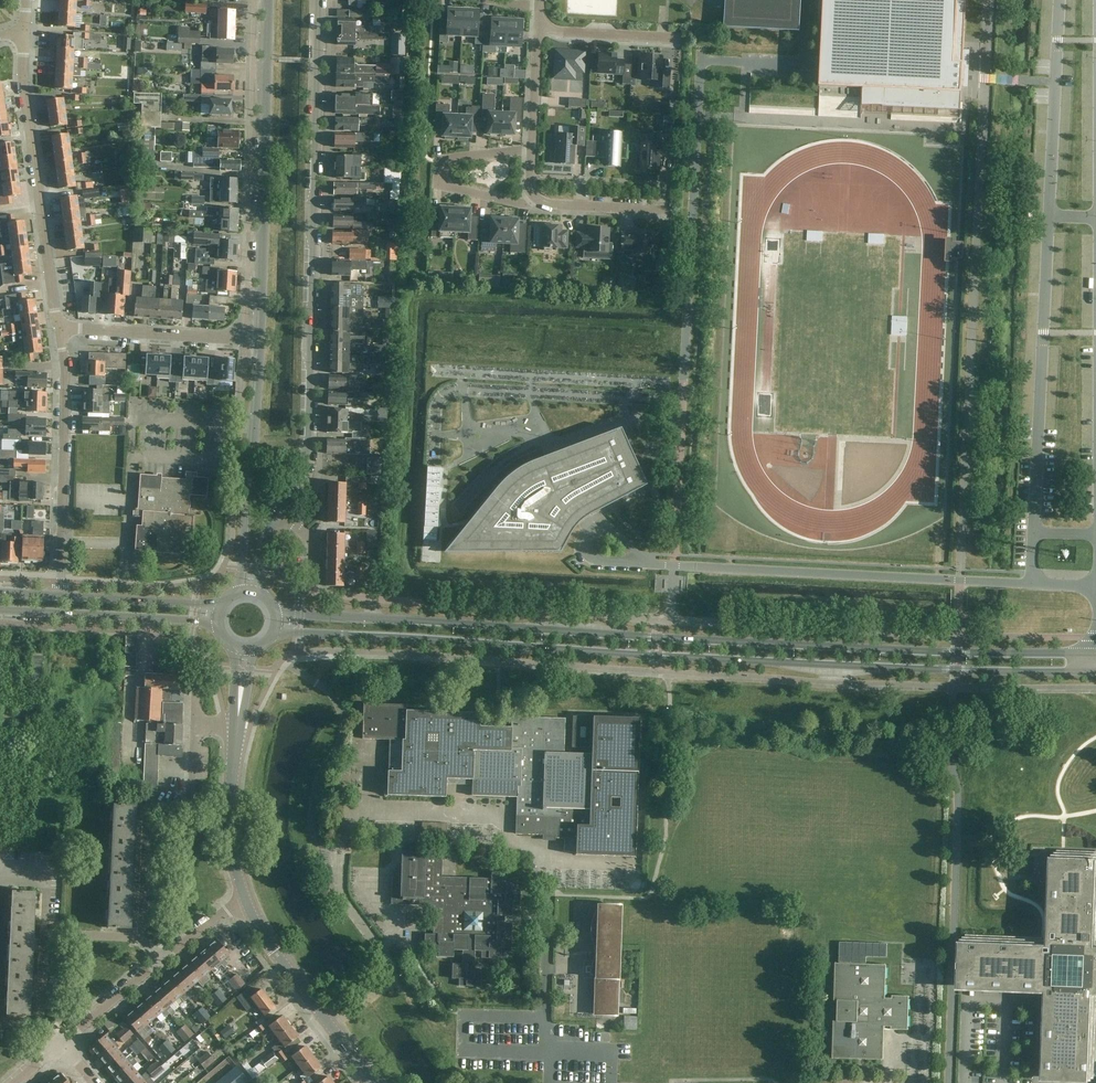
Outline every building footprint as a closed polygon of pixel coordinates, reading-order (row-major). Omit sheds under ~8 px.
[(59,13),(74,14),(74,1),(65,0),(60,0),(59,13)] [(725,27),(799,31),(799,32),(800,32),(802,0),(726,0),(725,27)] [(862,98),(861,101),(861,106),(879,107),(961,111),(962,81),(967,81),(967,78),(967,74),(962,74),(966,0),(824,0),(819,96),(862,98)] [(194,13),(204,13),(204,5),(194,4),(194,13)] [(448,24),(440,24),(439,42),(447,43),(448,35),(461,35),(463,8),(453,8),(453,10),(448,10),(448,24)] [(484,34),(484,26),(476,26),(477,11),(472,11),(473,9),(463,8),(461,35),(475,36),(475,44),(483,45),(484,34)] [(219,17),(219,25),(234,26),(235,11),(211,10),(211,17),(219,17)] [(59,26),(73,27),(74,14),(59,13),(59,26)] [(496,45),(505,46),(507,18),(497,18),(497,20),(492,20),(491,35),(484,34),(483,45),(482,52),(496,53),(496,45)] [(523,19),(507,18),(505,46),(519,46),(520,31),(522,31),(523,19)] [(339,28),(338,32),(384,34),(384,27),(369,26),(369,27),(361,26),(361,28),(358,28),(358,30),(355,29),(355,20),(352,20),(338,19),(337,28),(339,28)] [(210,39),(225,40),(234,40),(234,26),(219,25),(218,33),(210,33),(210,39)] [(384,34),(338,32),(338,36),(337,36),(337,44),(355,45),(355,36),(358,36),(358,38),(361,38),(361,39),(385,40),(385,34),(384,34)] [(58,35),(57,49),(72,50),(81,50),(81,39),(89,39),(89,34),(73,33),(73,36),(58,35)] [(178,35),(178,43),(200,43),(200,35),(178,35)] [(216,64),(224,64),(233,64),(233,50),(217,49),(217,47),(210,47),(206,47),(206,53),(210,53),(210,54),(216,55),(216,64)] [(72,50),(57,49),(57,62),(72,63),(72,50)] [(583,72),(584,52),(555,51),(554,77),(574,78),(574,72),(583,72)] [(598,53),(597,73),(623,74),(623,60),(616,60),(616,54),(598,53)] [(392,55),(392,62),(376,62),(376,73),(397,74),(397,55),(392,55)] [(661,70),(662,56),(642,55),(640,80),(660,81),(659,88),(668,88),(669,71),(661,70)] [(337,58),(336,72),(345,73),(363,73),(370,73),(370,65),(357,65),(357,63),(354,63),(354,58),(337,58)] [(72,63),(57,62),(56,75),(71,76),(71,75),(80,76),(81,68),(101,69),(101,64),(95,63),(95,64),(79,63),(72,63)] [(201,71),(215,71),(216,63),(201,62),(201,69),(201,71)] [(500,69),(500,78),(513,78),(514,66),(504,65),(504,69),(500,69)] [(233,77),(224,76),(215,76),(215,71),(201,71),(201,69),(191,69),(191,78),(200,79),(200,84),(201,84),(201,90),(233,91),(233,77)] [(355,75),(345,75),(336,75),(336,87),(355,87),(355,86),(366,86),(366,83),(388,84),(388,75),(355,74),(355,75)] [(55,89),(70,90),(71,76),(56,75),(55,89)] [(394,92),(403,92),(403,77),(394,77),(394,91),(394,92)] [(141,82),(143,90),(150,88),(148,81),(141,82)] [(402,106),(403,92),(394,92),(394,91),(391,91),(391,101),(394,101),(394,106),(402,106)] [(355,94),(336,94),(336,103),(375,105),(375,104),(372,104),(372,93),(355,92),(355,94)] [(373,92),(372,102),(380,102),(381,92),(373,92)] [(142,103),(142,109),(161,110),(161,93),(134,93),(133,103),(142,103)] [(207,115),(222,116),(231,116),(231,114),(232,114),(232,109),(232,108),(231,108),(231,100),(210,99),(210,95),(201,94),(200,105),(200,115),(207,115)] [(498,134),(500,134),(502,113),(494,113),(495,95),(482,94),(481,117),(488,117),(487,133),(490,134),(490,135),(498,135),(498,134)] [(48,109),(49,114),(64,112),(62,98),(61,98),(47,100),(48,109)] [(509,114),(502,113),(500,134),(505,134),(505,136),(513,136),(513,135),(514,135),(514,121),(521,121),(522,98),(510,98),(509,114)] [(586,107),(586,99),(568,98),(568,106),(586,107)] [(336,103),(335,113),(348,113),(355,113),(355,107),(359,108),(359,111),(359,114),(379,115),(380,104),(375,104),(375,105),(336,103)] [(450,105),(436,104),(435,121),(443,121),(442,137),(445,137),(445,139),(454,140),(454,137),(456,137),(457,115),(449,115),(450,105)] [(394,106),(393,105),(392,119),(402,119),(402,106),(394,106)] [(457,115),(456,137),(458,137),(458,140),(467,140),(467,138),(470,138),(471,123),(479,123),(480,107),(472,106),(471,108),(466,107),(465,116),(457,115)] [(160,127),(161,110),(142,109),(141,131),(155,131),(155,127),(160,127)] [(7,122),(7,123),(9,123),(8,117),(7,118),(6,111),(5,110),(0,110),(0,123),(7,122)] [(66,125),(64,112),(49,114),(51,127),(66,125)] [(336,118),(336,130),(347,131),(358,131),(359,122),(363,122),(362,125),(369,125),(369,128),(379,128),(380,119),(359,118),(359,119),(348,118),(336,118)] [(0,123),(0,137),(11,136),(10,130),(8,130),(7,123),(7,122),(0,123)] [(130,122),(118,124),(119,131),(131,129),(130,122)] [(557,134),(555,163),(573,164),(574,145),(583,146),(584,128),(570,127),(569,135),(557,134)] [(217,149),(226,149),(226,147),(238,148),(238,146),(239,145),(240,141),(238,139),(238,132),(223,131),(223,130),(216,130),(216,128),(207,128),(207,138),(217,138),(217,149)] [(155,151),(155,131),(141,131),(141,151),(155,151)] [(608,138),(607,145),(605,144),(605,142),(594,142),(586,141),(586,156),(593,157),(596,157),(597,150),(604,151),(604,149),(607,150),(606,166),(620,167),(622,132),(608,131),(608,136),(607,136),(606,138),(608,138)] [(335,133),(335,148),(354,148),(354,138),(359,138),(359,140),(365,141),(365,142),(379,142),(379,134),(355,133),(355,134),(347,134),(335,133)] [(67,134),(66,134),(52,136),(54,149),(69,147),(67,134)] [(638,152),(637,159),(640,159),(639,168),(659,169),(659,150),(668,151),(669,135),(654,135),(653,143),(641,142),(640,152),(638,152)] [(15,156),(13,142),(0,144),(0,158),(15,156)] [(69,147),(54,149),(55,162),(70,160),(69,147)] [(203,149),(203,152),(202,158),(218,158),(218,149),(203,149)] [(155,151),(141,151),(140,167),(144,167),(143,169),(154,169),(155,151)] [(218,160),(218,158),(202,158),(203,152),(194,151),(193,166),(216,166),(216,164),(220,164),(220,171),(229,171),(240,171),(240,161),(229,160),(218,160)] [(399,162),(399,160),(399,153),(388,153),(388,162),(399,162)] [(354,156),(347,156),(335,156),(335,166),(360,167),(361,161),(367,161),(367,154),(354,154),(354,156)] [(16,169),(15,156),(0,158),(0,171),(16,169)] [(70,160),(55,162),(57,176),(72,174),(70,160)] [(360,173),(360,167),(335,166),(334,177),(347,178),(353,178),(353,180),(366,180),(366,174),(360,173)] [(18,182),(16,169),(0,171),(0,184),(3,184),(18,182)] [(386,172),(385,182),(397,183),(398,173),(386,172)] [(72,174),(57,176),(59,189),(73,187),(74,187),(72,174)] [(210,184),(210,190),(237,191),(237,179),(210,178),(210,184)] [(3,184),(4,196),(0,197),(0,205),(12,204),(11,196),(20,195),(18,182),(3,184)] [(357,182),(357,183),(346,183),(334,183),(334,194),(346,194),(357,195),(358,188),(361,188),(360,189),(368,189),(384,190),(384,183),(357,182)] [(123,203),(132,202),(132,186),(122,187),(123,203)] [(236,203),(237,191),(210,190),(210,197),(210,203),(226,203),(236,203)] [(60,198),(62,211),(77,209),(75,196),(60,198)] [(353,199),(334,198),(334,211),(352,211),(353,206),(366,206),(366,199),(353,198),(353,199)] [(138,203),(138,214),(150,214),(150,203),(138,203)] [(454,239),(454,232),(455,206),(448,206),(447,208),(440,208),(440,214),(432,214),(431,237),(439,238),(454,239)] [(462,206),(455,206),(454,232),(468,232),(467,240),(477,241),(478,217),(469,217),(470,209),(463,209),(462,206)] [(195,218),(238,221),(238,217),(239,214),(238,211),(238,209),(219,208),(219,215),(213,215),(213,213),(203,212),(189,212),(189,218),(195,218)] [(62,211),(64,224),(79,222),(86,221),(95,220),(101,219),(100,213),(78,216),(77,209),(62,211)] [(6,216),(9,236),(25,233),(23,221),(15,222),(14,215),(6,216)] [(333,215),(333,227),(352,228),(352,229),(372,229),(373,223),(366,223),(357,223),(356,225),(353,225),(354,215),(345,215),(333,215)] [(151,216),(140,216),(140,219),(134,219),(134,226),(150,227),(151,216)] [(496,243),(503,243),(504,219),(499,219),(499,216),(492,216),(492,218),(491,218),(490,233),(481,233),(481,251),(495,252),(496,243)] [(510,219),(504,219),(503,243),(510,244),(510,252),(525,253),(526,235),(517,235),(517,220),(516,220),(516,217),(510,217),(510,219)] [(238,225),(238,221),(195,218),(195,226),(213,227),(213,225),(219,225),(218,232),(224,232),(237,233),(237,231),(238,228),(238,225)] [(79,222),(64,224),(66,237),(81,235),(79,222)] [(534,227),(533,246),(541,247),(544,247),(543,250),(556,251),(556,248),(559,248),(559,247),(566,248),(567,231),(560,231),(560,226),(542,225),(542,228),(534,227)] [(132,242),(152,244),(152,229),(132,228),(132,242)] [(577,233),(576,247),(589,248),(589,252),(607,252),(608,229),(590,228),(590,233),(577,233)] [(333,231),(333,243),(343,243),(345,245),(347,246),(349,244),(353,244),(353,239),(368,240),(368,230),(352,229),(352,231),(333,231)] [(153,230),(152,240),(161,241),(162,231),(153,230)] [(655,247),(656,239),(655,239),(655,240),(653,239),(653,231),(635,230),(635,234),(622,233),(622,249),(634,250),(634,253),(652,254),(652,246),(655,246),(655,247)] [(175,232),(175,242),(181,242),(180,258),(186,259),(187,236),(184,236),(185,232),(175,232)] [(9,236),(11,249),(27,247),(25,233),(9,236)] [(217,250),(238,251),(238,244),(237,244),(237,241),(218,240),(218,234),(194,233),(193,245),(217,246),(217,250)] [(82,249),(81,235),(66,237),(68,251),(82,249)] [(886,247),(886,235),(870,236),(871,248),(886,247)] [(957,260),(970,260),(971,244),(958,243),(958,239),(952,239),(951,264),(957,264),(957,260)] [(91,256),(102,255),(102,249),(99,249),(98,244),(89,245),(89,250),(91,250),(91,256)] [(11,249),(13,262),(29,260),(27,247),(11,249)] [(213,260),(223,260),(236,261),(236,258),(237,258),(238,251),(217,250),(217,253),(205,252),(206,249),(196,248),(195,262),(213,263),(213,260)] [(365,259),(365,249),(350,249),(350,259),(365,259)] [(116,267),(117,256),(103,255),(103,266),(116,267)] [(100,257),(84,257),(85,266),(100,266),(100,257)] [(29,260),(13,262),(0,264),(0,265),(3,285),(23,282),(22,275),(31,274),(29,260)] [(349,260),(332,260),(332,275),(350,275),(350,269),(360,270),(365,270),(366,266),(379,266),(379,260),(360,260),(349,260)] [(218,275),(217,281),(237,282),(237,276),(236,275),(237,272),(218,270),(218,268),(203,267),(202,274),(218,275)] [(117,279),(114,315),(123,316),(124,295),(129,296),(131,272),(117,271),(117,279)] [(173,275),(172,275),(172,277),(171,285),(179,286),(180,274),(179,274),(179,271),(174,271),(173,275)] [(633,290),(634,285),(634,278),(618,278),(617,289),(633,290)] [(117,279),(109,279),(108,294),(107,294),(105,315),(114,315),(117,279)] [(236,287),(237,282),(217,281),(209,280),(209,286),(206,285),(206,292),(217,293),(217,291),(235,292),(235,288),(236,287)] [(90,297),(89,297),(83,296),(82,312),(86,313),(89,314),(91,313),(95,313),(95,306),(96,297),(100,297),(101,284),(91,283),(90,297)] [(331,284),(331,295),(361,296),(361,288),(349,288),(350,284),(344,284),(331,284)] [(133,317),(145,318),(147,287),(142,287),(142,294),(143,294),(142,299),(135,298),(134,306),(133,317)] [(147,287),(145,318),(157,319),(158,300),(151,299),(152,294),(152,295),(153,288),(147,287)] [(162,300),(158,300),(157,319),(169,319),(171,289),(171,288),(162,288),(162,300)] [(171,289),(169,319),(182,320),(182,310),(183,302),(175,301),(175,296),(176,296),(177,289),(171,289)] [(7,309),(17,308),(18,315),(36,313),(34,299),(25,301),(24,293),(17,294),(15,294),(5,296),(7,309)] [(193,319),(208,320),(209,307),(193,306),(193,299),(201,300),(202,295),(186,294),(185,309),(192,309),(192,319),(193,319)] [(361,308),(361,296),(331,295),(331,307),(361,308)] [(209,307),(208,320),(223,321),(224,321),(225,308),(218,308),(219,304),(227,304),(228,297),(210,296),(209,307)] [(386,308),(393,308),(394,297),(382,297),(382,308),(386,308)] [(331,307),(330,318),(361,320),(361,308),(331,307)] [(393,319),(393,308),(386,308),(385,319),(393,319)] [(7,330),(38,326),(36,313),(18,315),(19,321),(14,321),(14,323),(3,325),(4,330),(7,330)] [(330,330),(343,331),(349,331),(349,323),(353,323),(353,325),(361,325),(361,320),(330,318),(330,330)] [(910,319),(897,319),(896,338),(909,339),(910,319)] [(392,321),(382,321),(382,330),(392,331),(392,321)] [(38,326),(7,330),(8,335),(15,334),(16,342),(22,341),(22,342),(40,339),(38,326)] [(342,333),(330,333),(330,343),(364,344),(364,336),(349,336),(349,334),(342,333)] [(383,334),(382,345),(391,345),(392,334),(383,334)] [(40,339),(22,342),(25,362),(34,361),(32,354),(41,353),(40,339)] [(363,350),(364,344),(330,343),(330,353),(349,353),(349,347),(353,347),(353,349),(363,350)] [(391,353),(391,345),(382,345),(374,344),(374,353),(391,353)] [(85,375),(85,376),(89,376),(89,385),(97,386),(102,386),(125,386),(126,354),(89,353),(89,362),(86,362),(86,368),(84,371),(85,375)] [(349,353),(330,353),(329,362),(363,363),(363,356),(349,355),(349,353)] [(993,365),(994,353),(983,353),(983,365),(993,365)] [(383,363),(383,364),(391,364),(391,354),(381,354),(381,363),(383,363)] [(145,375),(157,376),(158,356),(146,355),(145,375)] [(169,382),(175,383),(176,369),(170,368),(171,356),(158,356),(157,376),(156,378),(169,379),(169,382)] [(182,380),(194,381),(196,358),(183,357),(183,369),(176,369),(175,383),(182,383),(182,380)] [(206,385),(213,385),(214,371),(207,371),(208,359),(196,358),(194,381),(206,381),(206,385)] [(214,371),(213,385),(220,385),(220,381),(232,382),(233,379),(234,379),(235,373),(233,373),(234,359),(221,358),(220,372),(214,371)] [(363,369),(363,363),(329,362),(329,372),(348,373),(348,367),(353,367),(353,368),(363,369)] [(391,364),(383,364),(383,375),(390,376),(391,364)] [(14,380),(28,381),(27,386),(33,387),(46,387),(46,385),(47,384),(48,381),(46,379),(47,373),(32,373),(15,371),(14,380)] [(329,375),(328,389),(346,389),(346,383),(364,383),(364,376),(346,376),(341,376),(329,375)] [(102,402),(107,402),(114,402),(114,401),(125,401),(125,394),(115,394),(114,396),(102,396),(102,386),(97,386),(97,390),(84,390),(83,402),(102,402)] [(0,387),(0,397),(8,397),(9,387),(0,387)] [(9,390),(9,401),(17,401),(46,402),(47,392),(35,392),(27,391),(9,390)] [(328,392),(328,404),(340,404),(346,404),(346,398),(355,399),(373,399),(373,392),(346,392),(328,392)] [(17,401),(9,401),(2,400),(2,407),(9,407),(8,413),(17,413),(18,407),(26,407),(26,411),(34,412),(46,412),(46,402),(17,401)] [(102,402),(83,402),(83,413),(102,413),(102,402)] [(346,409),(328,409),(327,421),(362,421),(372,421),(372,416),(364,416),(364,414),(346,414),(346,409)] [(17,413),(8,413),(8,420),(26,421),(26,427),(46,427),(46,418),(34,418),(26,418),(26,414),(17,414),(17,413)] [(83,430),(98,430),(107,430),(107,425),(124,426),(124,418),(121,418),(121,419),(110,419),(84,418),(84,417),(83,417),(83,430)] [(362,426),(362,421),(327,421),(327,432),(339,433),(346,433),(346,432),(361,432),(361,426),(362,426)] [(26,427),(26,429),(8,429),(8,434),(3,434),(3,439),(21,440),(21,436),(46,437),(46,427),(26,427)] [(508,476),(498,486),(468,522),(466,525),(448,547),(443,553),(549,553),(559,553),(569,535),(573,530),(576,525),(578,524),(583,519),(590,515),(594,513),(601,509),(646,485),(623,435),(620,428),(581,443),(557,452),(545,457),(533,461),(520,468),(508,476)] [(326,454),(339,454),(345,454),(345,446),(370,447),(370,440),(353,439),(345,439),(345,440),(339,440),(327,440),(326,454)] [(15,449),(0,449),(0,458),(16,458),(16,454),(29,454),(29,455),(33,455),(45,455),(45,443),(33,443),(16,442),(15,449)] [(45,460),(32,460),(14,459),(14,466),(28,466),(28,472),(45,473),(45,460)] [(367,459),(367,475),(380,475),(380,459),(367,459)] [(423,540),(436,541),(440,468),(427,467),(423,540)] [(153,553),(156,553),(156,550),(180,552),(182,552),(185,550),(185,548),(186,534),(192,535),(192,532),(190,532),(192,517),(194,517),(194,515),(188,515),(189,510),(190,508),(190,505),(190,503),(189,500),(190,495),(207,496),(208,478),(196,477),(197,473),(185,472),(185,477),(186,477),(186,479),(161,478),(161,484),(156,484),(157,476),(140,475),(139,485),(137,511),(145,512),(145,514),(145,516),(142,516),(141,530),(136,530),(135,550),(153,551),(153,553)] [(0,476),(0,482),(10,482),(10,491),(44,491),(44,486),(43,486),(43,483),(30,482),(30,481),(19,480),(19,482),(13,482),(14,476),(0,476)] [(345,496),(345,491),(355,491),(355,484),(345,483),(338,483),(329,483),(329,496),(345,496)] [(655,488),(649,490),(649,491),(653,500),(659,497),(655,488)] [(44,491),(10,491),(2,491),(2,499),(19,500),(19,501),(29,501),(29,500),(43,500),(43,497),(44,497),(44,491)] [(328,509),(344,509),(345,496),(329,496),(328,509)] [(10,515),(10,505),(0,505),(0,515),(10,515)] [(344,523),(344,509),(328,509),(328,523),(338,523),(344,523)] [(19,529),(21,529),(22,522),(21,522),(21,519),(10,518),(10,521),(9,521),(8,529),(11,529),(19,529)] [(43,529),(33,528),(33,536),(23,536),(22,560),(23,560),(23,561),(31,561),(31,560),(39,561),(42,558),(43,537),(42,537),(43,529)] [(328,533),(328,547),(348,547),(348,540),(344,540),(344,534),(337,533),(328,533)] [(11,534),(2,534),(1,561),(2,561),(2,563),(8,563),(8,562),(18,562),(19,543),(11,542),(11,534)] [(367,535),(366,547),(372,547),(372,548),(376,548),(376,535),(367,535)] [(348,552),(348,547),(328,547),(327,560),(344,560),(344,552),(348,552)] [(327,573),(343,573),(344,560),(327,560),(327,573)] [(357,573),(343,573),(327,573),(327,586),(343,587),(343,579),(364,579),(364,574),(357,573)] [(124,666),(135,667),(137,637),(126,637),(125,637),(123,666),(124,666)] [(33,654),(31,679),(41,679),(42,654),(33,654)] [(135,687),(134,720),(159,721),(160,700),(171,700),(172,689),(179,689),(179,676),(145,674),(144,688),(135,687)] [(143,791),(157,792),(158,755),(181,756),(183,703),(161,702),(160,722),(146,722),(143,791)] [(639,718),(592,717),(573,716),(572,748),(591,748),(591,755),(564,753),(565,718),(511,717),(511,727),(498,727),(480,726),(480,713),(454,712),(454,711),(453,708),(452,707),(450,706),(449,705),(446,704),(445,704),(442,705),(441,705),(439,707),(438,708),(437,711),(406,710),(406,705),(363,704),(362,739),(389,740),(388,771),(387,795),(446,797),(447,779),(472,780),(472,796),(517,797),(515,832),(517,834),(542,835),(542,832),(555,833),(555,838),(564,838),(564,852),(576,852),(575,855),(635,857),(639,718)] [(137,805),(113,804),(108,927),(131,929),(137,805)] [(401,874),(395,874),(392,874),(391,904),(436,906),(436,915),(435,915),(433,916),(433,924),(433,934),(424,934),(424,949),(431,949),(431,956),(453,957),(454,950),(462,950),(462,964),(452,963),(452,979),(459,979),(458,986),(481,987),(481,972),(475,971),(475,965),(475,951),(481,951),(481,958),(503,959),(504,952),(511,952),(512,930),(512,923),(504,922),(504,916),(512,916),(513,909),(520,909),(520,887),(513,887),(513,879),(506,879),(506,872),(491,871),(491,879),(489,879),(484,878),(446,877),(442,877),(442,867),(442,856),(425,856),(425,852),(401,852),(401,853),(402,853),(401,874)] [(959,987),(1047,991),(1044,1079),(1087,1080),(1087,1078),(1090,1078),(1090,1075),(1092,1075),(1093,1073),(1095,1073),(1095,1051),(1095,853),(1061,852),(1060,855),(1058,854),(1058,857),(1055,857),(1055,860),(1052,860),(1049,940),(1049,942),(968,939),(967,939),(966,942),(964,942),(964,944),(961,944),(959,987)] [(36,892),(12,891),(6,1015),(30,1016),(36,892)] [(57,908),(59,894),(48,893),(46,912),(56,913),(57,908)] [(593,959),(592,961),(592,964),(591,966),(590,968),(590,970),(590,972),(590,973),(590,976),(591,976),(591,975),(596,975),(595,1014),(616,1015),(619,906),(598,905),(598,910),(597,910),(596,910),(595,912),(594,914),(593,916),(592,918),(591,921),(591,923),(590,926),(590,928),(590,930),(590,933),(590,935),(591,938),(591,940),(592,943),(593,945),(593,947),(593,950),(593,952),(593,954),(593,957),(593,959)] [(222,965),(221,965),(224,968),(228,964),(224,959),(229,954),(217,939),(207,948),(222,965)] [(887,957),(887,944),(839,942),(839,963),(835,963),(834,1000),(837,1001),(837,1021),(833,1021),(832,1058),(883,1060),(884,1027),(891,1027),(891,1029),(908,1030),(909,996),(892,995),(892,998),(885,998),(886,965),(866,964),(866,957),(887,957)] [(198,955),(210,970),(215,966),(217,969),(221,965),(222,965),(207,948),(198,955)] [(206,974),(210,970),(198,955),(189,963),(206,983),(210,979),(206,974)] [(201,986),(206,983),(189,963),(180,971),(192,986),(197,981),(201,986)] [(188,990),(192,986),(180,971),(171,979),(188,998),(192,995),(188,990)] [(236,974),(232,978),(241,988),(245,984),(236,974)] [(241,988),(232,978),(227,981),(236,992),(241,988)] [(183,1002),(188,998),(171,979),(162,986),(174,1001),(179,997),(183,1002)] [(174,1001),(162,986),(153,994),(167,1011),(171,1008),(169,1005),(174,1001)] [(218,989),(214,993),(223,1003),(227,1000),(218,989)] [(275,1008),(262,990),(251,998),(249,1000),(243,993),(237,998),(247,1011),(253,1007),(252,1006),(255,1003),(265,1016),(275,1008)] [(223,1003),(214,993),(209,997),(218,1007),(223,1003)] [(167,1011),(153,994),(144,1002),(156,1016),(161,1012),(165,1018),(170,1014),(167,1011)] [(147,1024),(156,1016),(144,1002),(135,1010),(147,1024)] [(202,1007),(197,1011),(206,1021),(210,1017),(202,1007)] [(147,1024),(135,1010),(125,1018),(137,1032),(142,1028),(147,1033),(151,1029),(147,1024)] [(202,1024),(206,1021),(197,1011),(193,1014),(202,1024)] [(277,1037),(290,1027),(282,1016),(270,1025),(266,1020),(265,1021),(258,1026),(258,1027),(247,1035),(250,1040),(265,1029),(269,1033),(272,1031),(277,1037)] [(624,1016),(623,1030),(637,1030),(637,1017),(624,1016)] [(255,1022),(258,1026),(265,1021),(262,1017),(255,1022)] [(185,1025),(180,1028),(189,1038),(193,1035),(185,1025)] [(116,1034),(119,1039),(130,1030),(126,1026),(116,1034)] [(281,1050),(291,1043),(298,1037),(290,1027),(277,1037),(280,1041),(272,1048),(274,1051),(261,1061),(262,1062),(252,1069),(246,1060),(241,1064),(253,1079),(260,1073),(259,1072),(265,1067),(266,1068),(279,1059),(284,1055),(281,1050)] [(185,1042),(189,1038),(180,1028),(176,1032),(185,1042)] [(133,1034),(130,1030),(119,1039),(123,1043),(133,1034)] [(90,1047),(98,1057),(116,1042),(112,1038),(110,1040),(105,1035),(90,1047)] [(167,1040),(162,1044),(171,1054),(175,1050),(167,1040)] [(98,1057),(106,1066),(121,1053),(117,1049),(119,1046),(116,1042),(98,1057)] [(167,1058),(171,1054),(162,1044),(158,1047),(167,1058)] [(299,1067),(313,1057),(305,1046),(291,1056),(291,1057),(288,1059),(284,1055),(279,1059),(282,1064),(287,1060),(291,1065),(295,1062),(299,1067)] [(197,1060),(200,1064),(211,1056),(208,1052),(197,1060)] [(106,1066),(114,1075),(131,1061),(131,1060),(127,1056),(125,1058),(121,1053),(106,1066)] [(215,1061),(212,1057),(211,1056),(200,1064),(204,1069),(215,1061)] [(313,1073),(321,1068),(313,1057),(299,1067),(304,1073),(300,1076),(304,1080),(300,1082),(309,1082),(312,1081),(309,1077),(313,1073)] [(137,1072),(132,1067),(137,1063),(133,1058),(131,1060),(131,1061),(114,1075),(121,1082),(123,1082),(137,1072)] [(150,1074),(160,1066),(156,1061),(146,1070),(150,1074)] [(160,1066),(150,1074),(154,1079),(164,1070),(160,1066)] [(211,1082),(216,1082),(231,1072),(230,1072),(227,1067),(209,1081),(211,1082)] [(216,1082),(243,1082),(247,1081),(236,1067),(230,1072),(231,1072),(216,1082)] [(276,1073),(280,1079),(288,1074),(284,1068),(276,1073)] [(149,1077),(146,1072),(141,1076),(137,1072),(123,1082),(142,1082),(149,1077)] [(53,1082),(69,1082),(60,1073),(51,1081),(53,1082)] [(185,1081),(178,1073),(166,1082),(182,1082),(185,1081)]
